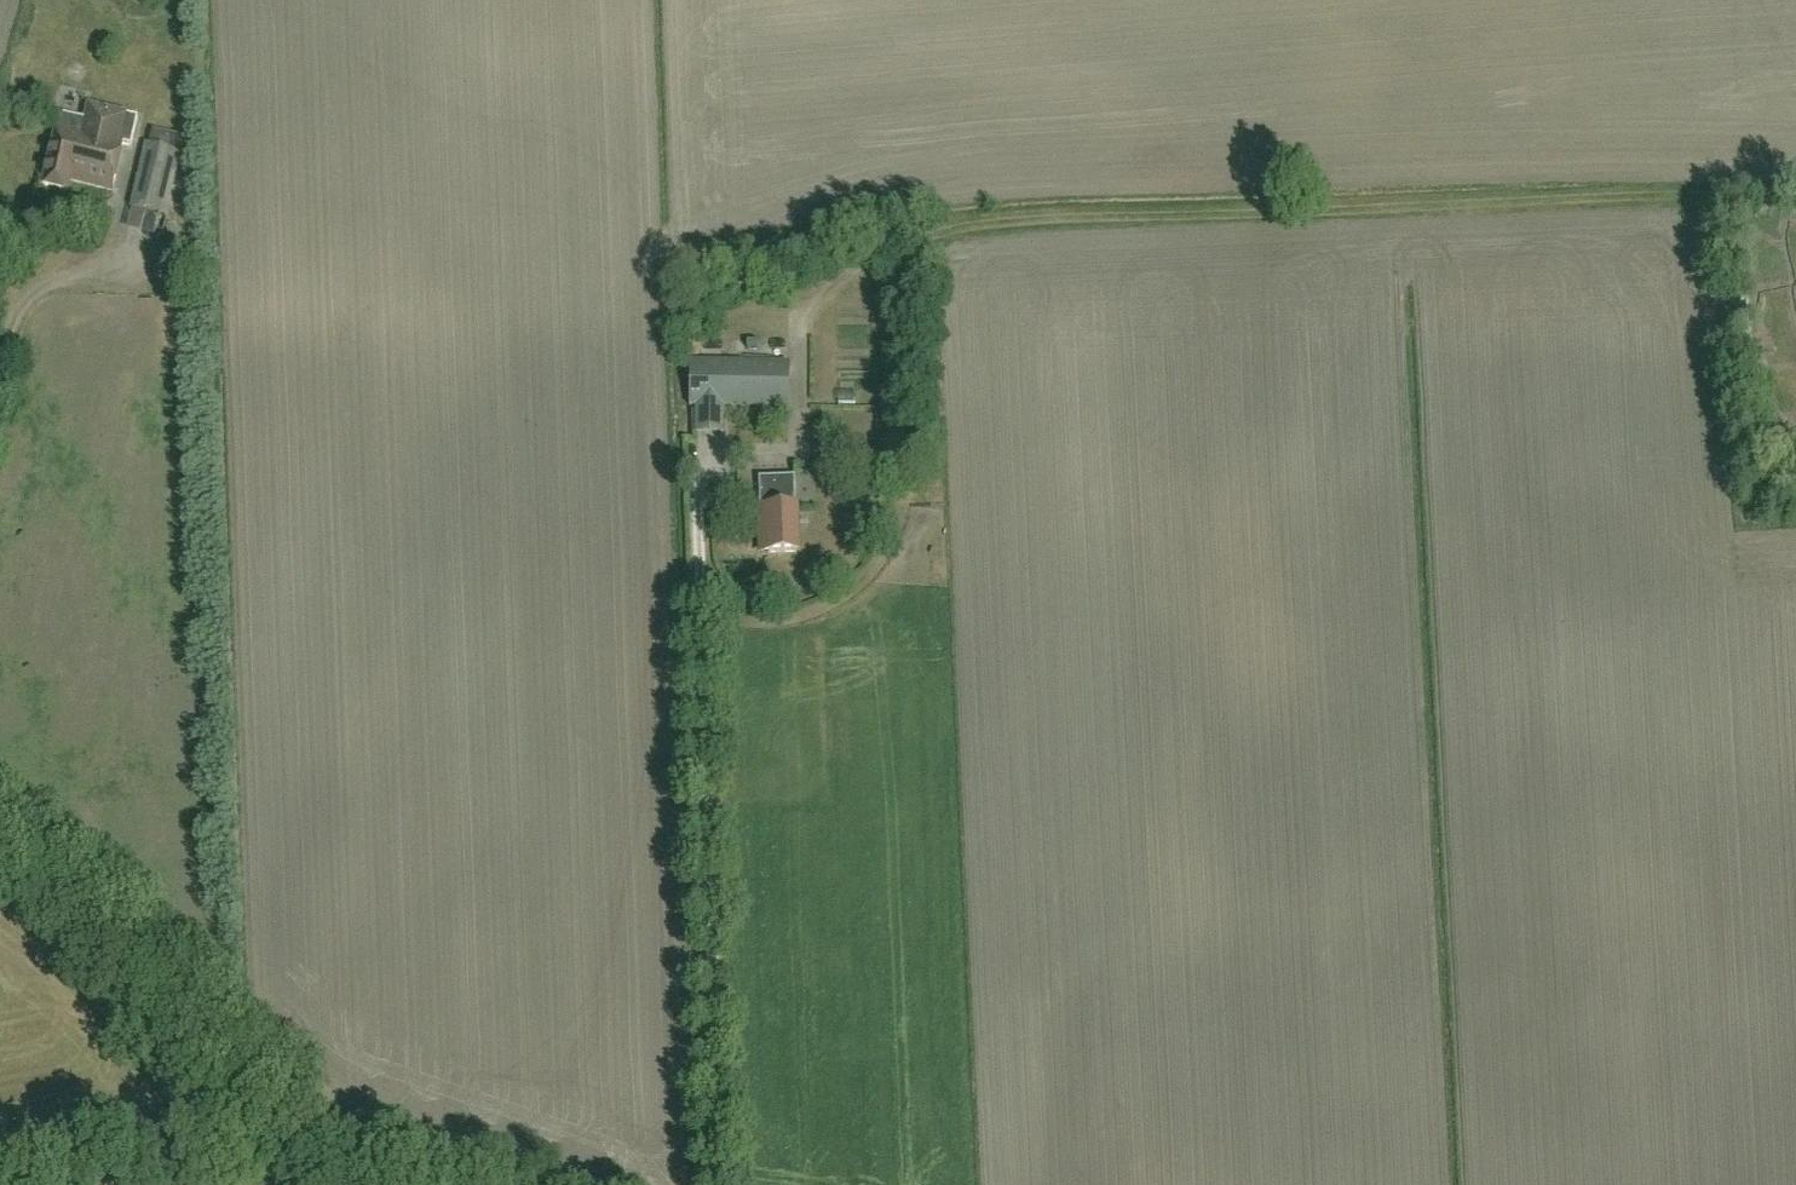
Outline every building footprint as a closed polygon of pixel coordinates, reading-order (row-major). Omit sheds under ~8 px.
[(91,107),(84,133),(57,127),(43,186),(66,192),(69,180),(111,191),(122,145),(130,147),(137,118),(91,107)] [(17,110),(13,130),(27,132),(31,112),(17,110)] [(147,147),(132,208),(166,217),(182,156),(147,147)] [(691,362),(691,406),(732,406),(732,400),(776,400),(776,384),(789,384),(790,363),(691,362)] [(769,554),(797,553),(794,477),(759,479),(761,536),(768,536),(769,554)]
